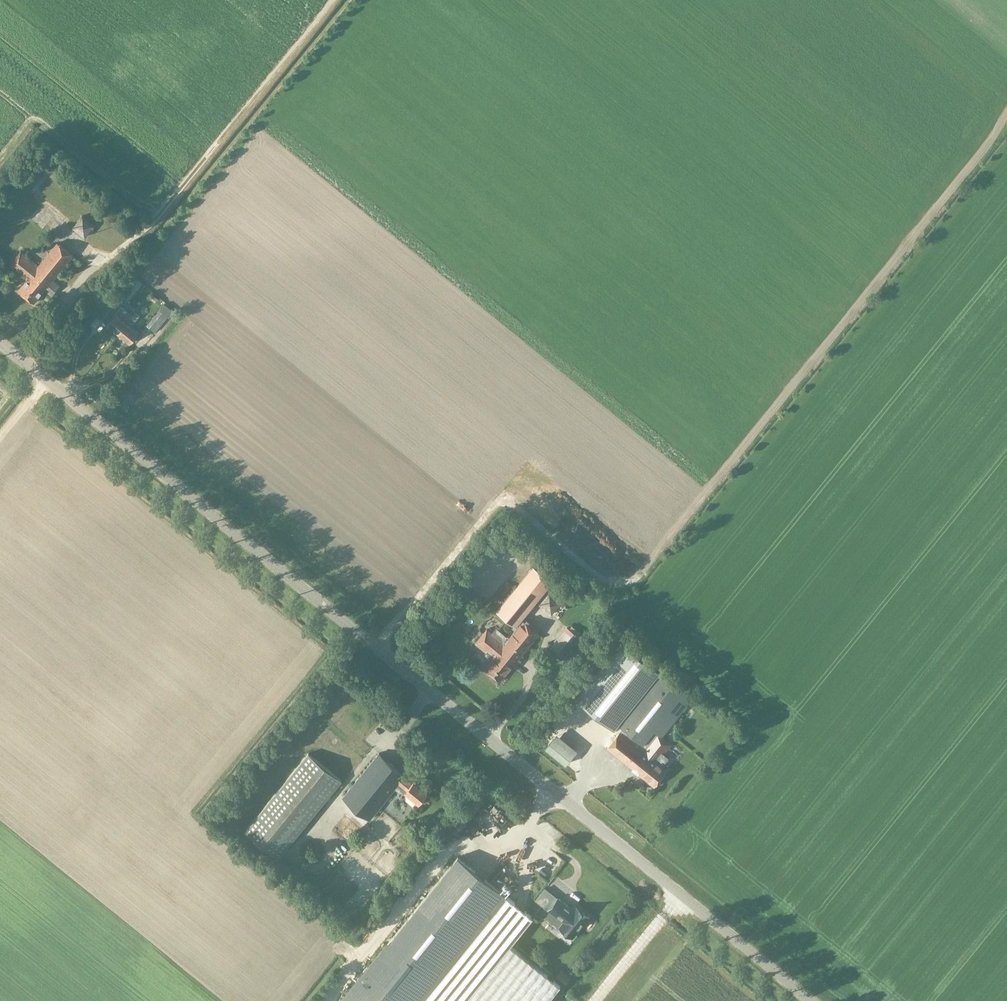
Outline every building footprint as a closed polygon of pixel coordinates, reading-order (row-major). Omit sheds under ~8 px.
[(85,237),(95,225),(83,215),(73,227),(85,237)] [(56,220),(47,222),(48,229),(58,227),(56,220)] [(21,251),(9,265),(27,280),(19,290),(34,303),(44,290),(51,296),(60,285),(53,279),(73,256),(57,243),(38,266),(21,251)] [(123,302),(132,290),(125,284),(115,295),(123,302)] [(78,312),(85,302),(78,297),(70,306),(78,312)] [(106,325),(118,334),(127,322),(133,316),(121,306),(116,313),(106,325)] [(168,317),(159,310),(147,325),(155,332),(168,317)] [(127,322),(118,334),(129,344),(139,332),(132,326),(140,315),(136,312),(133,316),(127,322)] [(539,633),(523,621),(521,620),(552,582),(533,566),(497,610),(518,627),(505,644),(487,629),(476,643),(486,652),(485,654),(484,655),(485,659),(485,660),(489,663),(485,668),(500,681),(539,633)] [(552,615),(561,603),(549,593),(539,605),(552,615)] [(562,660),(580,637),(567,627),(549,649),(562,660)] [(619,725),(661,672),(621,640),(575,697),(614,728),(618,723),(619,725)] [(671,744),(662,737),(693,698),(661,672),(619,725),(623,728),(607,748),(654,786),(667,770),(657,762),(671,744)] [(691,723),(695,717),(689,712),(685,718),(691,723)] [(584,752),(593,756),(599,743),(591,739),(584,752)] [(419,804),(427,793),(413,782),(412,784),(404,777),(406,776),(379,753),(343,797),(370,820),(395,789),(399,792),(404,793),(405,792),(419,804)] [(308,754),(245,832),(279,859),(342,781),(308,754)] [(465,843),(476,835),(471,828),(467,831),(460,836),(465,843)] [(339,842),(336,832),(329,833),(332,843),(337,842),(339,850),(347,848),(345,840),(339,842)] [(341,1000),(423,1000),(477,933),(506,896),(458,857),(341,1000)] [(508,880),(501,884),(504,889),(511,886),(508,880)] [(532,891),(530,896),(538,900),(541,896),(532,891)] [(506,896),(422,1000),(547,1000),(560,984),(509,944),(532,917),(506,896)] [(559,927),(572,938),(589,917),(576,906),(573,910),(558,898),(548,910),(563,922),(559,927)]
